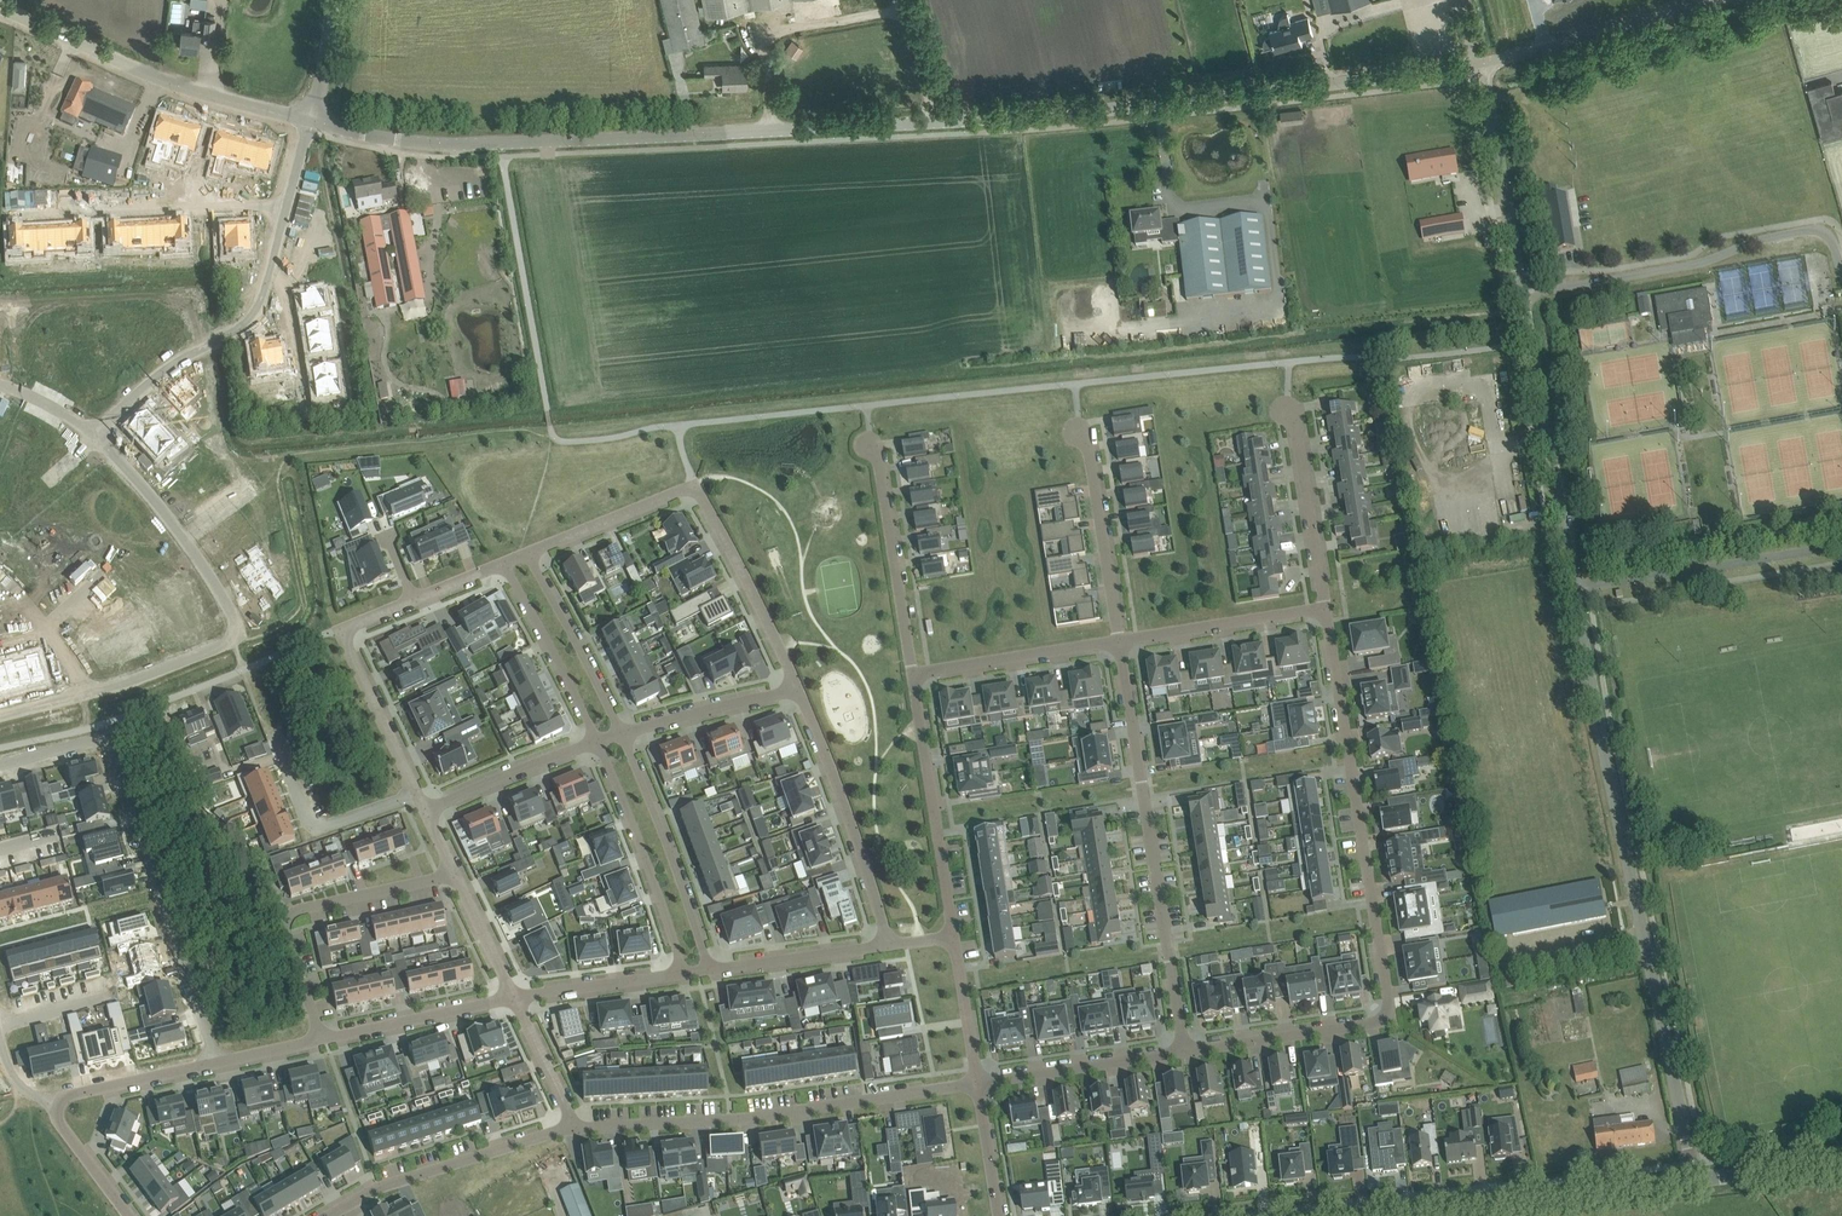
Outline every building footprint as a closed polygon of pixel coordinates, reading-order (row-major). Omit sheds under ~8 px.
[(695,0),(661,0),(671,39),(674,51),(695,45),(697,50),(704,48),(703,43),(722,39),(719,27),(702,31),(695,0)] [(706,16),(785,0),(703,0),(706,16)] [(1332,12),(1372,1),(1372,0),(1329,0),(1332,12)] [(1290,26),(1287,16),(1286,16),(1282,18),(1281,19),(1279,21),(1279,23),(1279,25),(1280,29),(1270,31),(1271,35),(1269,36),(1267,36),(1266,37),(1265,38),(1265,39),(1264,40),(1263,41),(1263,42),(1263,43),(1263,44),(1263,45),(1263,46),(1264,48),(1265,48),(1264,49),(1274,47),(1275,51),(1291,46),(1292,48),(1303,46),(1301,39),(1313,35),(1308,18),(1295,21),(1296,24),(1290,26)] [(214,36),(215,21),(205,20),(205,21),(194,20),(192,33),(181,32),(179,48),(198,51),(200,34),(203,34),(203,35),(214,36)] [(792,55),(799,45),(792,41),(785,51),(792,55)] [(732,70),(732,65),(705,66),(706,76),(723,75),(723,87),(733,87),(734,89),(746,89),(745,70),(732,70)] [(77,81),(61,116),(78,123),(78,122),(92,128),(94,123),(123,136),(134,114),(136,108),(77,81)] [(1836,94),(1835,93),(1832,82),(1808,88),(1822,140),(1841,135),(1841,116),(1841,115),(1841,93),(1836,94)] [(1286,122),(1304,122),(1304,111),(1286,111),(1286,122)] [(157,148),(151,165),(160,167),(162,162),(161,162),(173,123),(174,124),(175,121),(161,117),(152,147),(157,148)] [(1441,121),(1385,133),(1386,144),(1395,142),(1395,154),(1413,150),(1414,156),(1448,149),(1441,121)] [(173,123),(161,162),(162,162),(170,164),(175,148),(181,150),(188,128),(187,128),(174,124),(173,123)] [(181,150),(175,166),(184,169),(189,152),(194,154),(202,129),(188,125),(187,128),(188,128),(181,150)] [(218,133),(212,158),(216,159),(212,176),(221,178),(225,162),(231,140),(232,137),(218,133)] [(231,140),(225,162),(239,165),(240,166),(245,144),(231,140)] [(239,165),(238,168),(254,172),(255,170),(254,169),(260,148),(260,147),(245,144),(240,166),(239,165)] [(260,148),(254,169),(255,170),(268,173),(274,148),(260,145),(260,147),(260,148)] [(93,147),(83,178),(112,188),(122,156),(93,147)] [(1451,160),(1390,171),(1395,190),(1455,178),(1451,160)] [(378,179),(354,184),(356,196),(356,197),(357,203),(359,212),(383,207),(382,201),(396,199),(396,197),(394,185),(379,188),(378,179)] [(1557,197),(1556,188),(1543,190),(1544,200),(1547,199),(1556,251),(1574,248),(1565,195),(1557,197)] [(432,205),(423,207),(425,218),(434,216),(432,205)] [(377,306),(394,303),(381,232),(393,230),(405,301),(423,298),(408,213),(362,221),(377,306)] [(1161,233),(1162,241),(1163,244),(1180,242),(1179,234),(1170,235),(1169,223),(1161,224),(1160,213),(1149,215),(1149,214),(1142,215),(1143,215),(1131,217),(1134,237),(1135,236),(1136,246),(1147,245),(1146,235),(1161,233)] [(1187,301),(1271,291),(1262,217),(1178,227),(1180,242),(1187,301)] [(232,220),(217,220),(219,243),(249,241),(249,242),(250,242),(249,227),(232,228),(232,220)] [(187,225),(174,225),(174,226),(176,254),(189,253),(187,225)] [(174,226),(163,227),(165,248),(164,248),(164,254),(176,254),(174,226)] [(153,227),(142,228),(143,249),(154,249),(153,227)] [(163,227),(153,227),(154,249),(164,248),(165,248),(163,227)] [(89,228),(75,229),(75,230),(76,230),(77,254),(77,257),(90,257),(89,228)] [(121,228),(107,229),(108,251),(121,251),(120,229),(121,229),(121,228)] [(121,229),(120,229),(121,251),(132,250),(131,228),(121,229)] [(142,228),(131,228),(132,250),(143,249),(142,228)] [(65,230),(54,231),(55,253),(66,252),(65,230)] [(75,230),(65,230),(66,252),(66,255),(77,254),(76,230),(75,230)] [(43,231),(32,232),(34,254),(33,254),(33,260),(46,259),(45,253),(44,253),(43,231)] [(54,231),(43,231),(44,253),(45,253),(55,253),(54,231)] [(22,232),(9,233),(10,261),(24,260),(23,254),(22,233),(22,232)] [(22,233),(23,254),(33,254),(34,254),(32,232),(22,233)] [(249,241),(219,243),(220,265),(234,265),(233,257),(250,256),(249,242),(249,241)] [(1706,289),(1655,298),(1661,332),(1670,330),(1672,337),(1673,337),(1705,331),(1708,331),(1707,324),(1712,323),(1710,312),(1706,289)] [(306,297),(299,298),(302,314),(319,312),(320,319),(334,317),(330,293),(317,295),(317,293),(305,295),(306,297)] [(1642,315),(1651,313),(1649,299),(1639,301),(1642,315)] [(1165,307),(1146,309),(1147,319),(1166,317),(1165,307)] [(321,327),(305,329),(307,344),(338,339),(334,317),(320,319),(321,327)] [(338,339),(307,344),(309,357),(310,359),(326,357),(327,363),(341,360),(338,339)] [(266,347),(265,347),(270,378),(292,374),(290,360),(282,361),(279,345),(266,347)] [(253,366),(245,367),(248,381),(270,378),(265,347),(266,347),(251,349),(253,366)] [(328,371),(312,373),(314,387),(345,382),(341,360),(327,363),(328,371)] [(180,383),(170,391),(184,408),(198,397),(196,395),(198,393),(186,379),(181,384),(180,383)] [(465,380),(456,382),(458,397),(468,396),(465,380)] [(314,387),(316,402),(333,399),(334,407),(348,405),(345,382),(314,387)] [(1353,422),(1350,405),(1330,408),(1332,418),(1327,419),(1328,426),(1353,422)] [(147,406),(130,422),(136,428),(132,431),(144,444),(159,432),(147,419),(154,413),(147,406)] [(1141,424),(1138,410),(1121,413),(1123,420),(1112,422),(1114,436),(1136,433),(1135,425),(1141,424)] [(1336,442),(1355,439),(1353,422),(1328,426),(1329,433),(1334,432),(1336,442)] [(29,445),(38,456),(51,445),(37,429),(33,432),(38,437),(29,445)] [(159,432),(144,444),(158,460),(165,455),(170,461),(187,449),(179,438),(170,445),(159,432)] [(927,455),(925,447),(931,446),(929,433),(921,434),(922,441),(903,445),(905,459),(927,455)] [(1138,448),(1144,447),(1142,434),(1122,437),(1123,445),(1116,446),(1118,460),(1140,457),(1138,448)] [(1243,447),(1246,464),(1270,460),(1269,452),(1264,453),(1262,443),(1255,444),(1254,436),(1237,439),(1239,448),(1243,447)] [(1355,439),(1336,442),(1337,452),(1333,452),(1334,460),(1358,456),(1355,439)] [(952,445),(947,446),(944,450),(945,455),(953,454),(952,445)] [(941,464),(940,456),(916,460),(917,467),(907,469),(909,483),(931,479),(928,466),(941,464)] [(1341,476),(1361,473),(1358,456),(1334,460),(1335,467),(1340,466),(1341,476)] [(1142,472),(1148,471),(1146,458),(1125,461),(1127,469),(1119,470),(1122,484),(1144,481),(1142,472)] [(217,459),(207,466),(219,483),(229,476),(217,459)] [(379,459),(356,461),(361,471),(380,469),(379,459)] [(1271,467),(1270,460),(1246,464),(1247,472),(1243,473),(1244,482),(1245,482),(1245,481),(1249,481),(1249,480),(1268,477),(1266,468),(1271,467)] [(207,466),(197,472),(210,490),(219,483),(207,466)] [(197,472),(188,478),(202,495),(210,490),(197,472)] [(1361,473),(1341,476),(1343,485),(1338,486),(1339,493),(1363,489),(1361,473)] [(312,479),(316,490),(331,486),(328,474),(312,479)] [(1269,487),(1268,477),(1249,480),(1249,481),(1251,497),(1275,493),(1274,486),(1269,487)] [(188,478),(178,485),(193,503),(202,495),(188,478)] [(934,503),(932,489),(935,489),(934,481),(924,483),(925,490),(910,492),(913,507),(934,503)] [(391,513),(397,511),(399,517),(426,506),(423,499),(428,497),(425,488),(416,492),(414,485),(400,491),(400,489),(377,499),(384,516),(385,516),(385,515),(391,513)] [(1075,522),(1076,522),(1080,521),(1076,498),(1072,498),(1070,489),(1075,488),(1075,487),(1036,493),(1038,511),(1063,507),(1065,523),(1075,522)] [(1147,504),(1146,496),(1152,495),(1151,489),(1123,494),(1126,508),(1147,504)] [(1363,489),(1339,493),(1340,500),(1345,500),(1347,509),(1366,506),(1363,489)] [(1251,497),(1254,514),(1273,511),(1272,501),(1277,501),(1275,493),(1251,497)] [(365,520),(369,518),(369,519),(370,518),(360,495),(346,501),(346,503),(340,505),(345,518),(343,519),(352,540),(370,533),(370,531),(369,532),(367,525),(365,520)] [(930,514),(914,517),(917,531),(938,527),(937,519),(943,518),(941,505),(929,507),(930,514)] [(1156,519),(1155,513),(1153,513),(1152,506),(1138,509),(1139,516),(1127,518),(1129,532),(1151,528),(1150,520),(1156,519)] [(1369,523),(1366,506),(1347,509),(1348,519),(1343,520),(1345,527),(1369,523)] [(52,509),(47,513),(51,517),(56,513),(52,509)] [(1275,521),(1273,511),(1254,514),(1257,531),(1281,527),(1280,520),(1275,521)] [(66,513),(61,518),(65,522),(72,517),(66,513)] [(71,517),(66,523),(69,527),(75,522),(71,517)] [(676,549),(678,553),(696,544),(681,518),(664,527),(670,538),(663,542),(668,553),(676,549)] [(1695,534),(1701,533),(1699,521),(1693,522),(1695,534)] [(1068,541),(1071,557),(1081,555),(1081,556),(1085,555),(1081,531),(1077,532),(1076,522),(1075,522),(1065,523),(1041,527),(1044,545),(1068,541)] [(1361,550),(1377,548),(1375,531),(1370,532),(1369,523),(1373,523),(1373,522),(1369,523),(1345,527),(1335,528),(1336,536),(1346,534),(1350,533),(1352,544),(1360,542),(1361,550)] [(66,524),(61,529),(64,533),(70,528),(66,524)] [(464,532),(461,527),(449,532),(448,528),(438,532),(435,526),(428,528),(440,555),(458,548),(453,537),(464,532)] [(1257,531),(1259,548),(1279,545),(1277,535),(1282,534),(1281,527),(1257,531)] [(70,528),(64,533),(68,537),(74,532),(70,528)] [(440,555),(428,528),(421,531),(424,538),(413,543),(415,547),(407,550),(409,554),(417,551),(421,562),(440,555)] [(951,528),(927,531),(928,539),(918,540),(920,554),(942,551),(940,537),(952,535),(951,528)] [(1154,544),(1159,543),(1157,530),(1137,533),(1138,540),(1131,541),(1133,556),(1155,552),(1154,544)] [(22,532),(8,544),(14,552),(27,537),(22,532)] [(27,537),(14,552),(21,558),(36,545),(27,537)] [(343,539),(334,543),(337,550),(346,546),(343,539)] [(359,541),(344,547),(347,553),(350,569),(359,567),(367,586),(389,577),(376,547),(364,552),(359,541)] [(36,545),(21,558),(28,566),(43,552),(36,545)] [(1259,548),(1262,565),(1286,561),(1285,554),(1280,554),(1279,545),(1259,548)] [(99,546),(95,550),(99,555),(103,551),(99,546)] [(257,562),(240,571),(247,582),(271,567),(266,559),(270,556),(264,547),(252,555),(257,562)] [(607,575),(625,565),(616,548),(598,558),(607,575)] [(99,555),(102,559),(107,555),(104,551),(103,551),(99,555)] [(43,552),(28,566),(36,573),(50,559),(43,552)] [(1073,574),(1076,590),(1086,589),(1091,588),(1087,565),(1083,565),(1081,556),(1081,555),(1071,557),(1046,561),(1049,578),(1073,574)] [(667,570),(673,567),(668,558),(652,567),(657,575),(667,570)] [(50,559),(36,573),(42,580),(57,567),(50,559)] [(590,590),(593,596),(606,590),(592,562),(584,566),(581,559),(563,568),(570,581),(571,580),(579,595),(590,590)] [(691,569),(686,560),(685,561),(673,567),(667,570),(673,582),(682,577),(690,594),(714,581),(713,578),(716,577),(711,568),(708,569),(704,562),(702,563),(691,569)] [(944,561),(922,564),(924,578),(946,575),(944,561)] [(1287,568),(1286,561),(1262,565),(1265,581),(1261,582),(1261,581),(1260,581),(1261,591),(1252,592),(1253,600),(1279,596),(1277,580),(1284,579),(1283,569),(1287,568)] [(634,566),(627,570),(626,570),(634,587),(642,583),(634,566)] [(57,567),(42,580),(48,587),(62,574),(57,567)] [(271,567),(247,583),(255,596),(271,586),(279,598),(288,589),(281,579),(280,580),(271,567)] [(1086,589),(1076,590),(1052,594),(1054,612),(1077,608),(1079,624),(1100,621),(1100,620),(1096,621),(1092,598),(1088,599),(1086,589)] [(670,612),(669,612),(676,625),(694,616),(693,614),(699,611),(700,613),(704,619),(708,627),(710,626),(711,626),(733,615),(727,604),(724,605),(722,600),(714,604),(708,593),(670,612)] [(474,608),(472,610),(482,629),(486,636),(491,633),(498,629),(500,632),(509,627),(509,628),(518,623),(517,620),(507,603),(495,610),(492,611),(492,610),(485,598),(474,605),(476,607),(474,608)] [(665,602),(654,608),(657,614),(659,618),(669,612),(670,612),(665,602)] [(0,611),(0,623),(9,614),(4,608),(0,611)] [(454,628),(444,633),(456,654),(466,649),(487,637),(486,636),(482,629),(472,610),(468,611),(466,613),(458,617),(464,626),(458,629),(455,631),(454,628)] [(651,617),(655,624),(660,621),(659,618),(657,614),(651,617)] [(660,621),(655,624),(658,631),(664,628),(660,621)] [(603,634),(609,646),(634,634),(628,622),(603,634)] [(1355,656),(1388,650),(1384,624),(1350,629),(1355,656)] [(418,644),(422,653),(430,648),(440,644),(433,631),(427,634),(423,626),(408,634),(407,631),(396,636),(396,635),(388,639),(389,640),(379,645),(389,664),(400,659),(396,650),(416,641),(418,644)] [(146,627),(136,631),(144,653),(154,650),(146,627)] [(20,629),(15,634),(19,639),(25,634),(20,629)] [(135,631),(124,635),(132,659),(144,654),(135,631)] [(15,634),(9,640),(13,644),(19,639),(15,634)] [(634,634),(609,646),(615,658),(635,648),(640,646),(640,645),(634,648),(629,637),(634,634)] [(725,655),(724,656),(733,674),(735,678),(738,677),(739,678),(748,674),(747,672),(750,671),(747,664),(751,661),(748,656),(757,651),(749,635),(740,640),(743,646),(725,655)] [(123,636),(111,640),(120,663),(132,659),(123,636)] [(663,649),(669,646),(665,639),(660,642),(663,649)] [(111,640),(101,644),(108,667),(120,663),(111,640)] [(1305,640),(1291,642),(1295,668),(1296,674),(1310,672),(1310,669),(1316,668),(1315,659),(1309,660),(1305,640)] [(1275,679),(1283,677),(1281,670),(1295,668),(1291,642),(1277,645),(1280,661),(1272,662),(1275,679)] [(680,656),(693,649),(690,644),(677,651),(680,656)] [(615,658),(620,670),(646,657),(640,646),(635,648),(615,658)] [(672,653),(669,646),(663,649),(667,656),(672,653)] [(1265,663),(1263,647),(1248,649),(1254,682),(1275,679),(1272,662),(1265,663)] [(435,659),(430,648),(422,653),(407,660),(411,668),(395,676),(399,685),(396,686),(400,695),(414,688),(415,691),(428,685),(419,666),(435,659)] [(1232,685),(1254,682),(1248,649),(1234,651),(1237,668),(1229,669),(1232,685)] [(36,655),(25,658),(26,661),(33,686),(46,682),(39,654),(36,655)] [(724,654),(704,664),(714,683),(716,682),(717,684),(726,680),(725,678),(733,674),(724,656),(725,655),(724,654)] [(1222,670),(1220,654),(1205,656),(1209,681),(1223,679),(1224,687),(1232,685),(1229,669),(1222,670)] [(1386,657),(1380,658),(1382,668),(1382,669),(1401,666),(1399,655),(1386,657)] [(648,656),(646,657),(620,670),(626,682),(653,668),(648,656)] [(1189,692),(1197,691),(1195,684),(1209,681),(1205,656),(1191,658),(1194,675),(1186,676),(1189,692)] [(518,657),(498,667),(507,684),(532,672),(526,660),(520,663),(518,657)] [(692,659),(682,665),(690,680),(690,679),(691,680),(700,676),(692,659)] [(1179,677),(1177,660),(1162,663),(1166,688),(1180,686),(1181,693),(1189,692),(1186,676),(1179,677)] [(11,662),(2,664),(3,667),(4,666),(10,692),(20,689),(13,664),(14,664),(13,661),(11,662)] [(14,664),(13,664),(20,689),(33,686),(26,661),(14,664)] [(675,672),(680,669),(677,662),(671,665),(675,672)] [(1152,690),(1166,688),(1162,663),(1148,665),(1152,690)] [(0,667),(0,693),(0,694),(1,694),(10,692),(4,666),(3,667),(0,667)] [(1408,667),(1392,670),(1394,686),(1395,692),(1396,692),(1411,690),(1408,667)] [(631,694),(660,679),(659,679),(653,668),(626,682),(631,692),(630,692),(631,694)] [(678,679),(684,676),(680,669),(675,672),(678,679)] [(532,672),(507,684),(507,685),(510,684),(515,694),(513,696),(538,684),(532,672)] [(1089,701),(1103,699),(1099,673),(1085,675),(1089,701)] [(1089,701),(1085,675),(1070,678),(1072,691),(1073,694),(1066,695),(1068,712),(1076,710),(1076,711),(1090,709),(1089,701)] [(436,686),(440,695),(457,687),(453,678),(436,686)] [(660,680),(660,679),(631,694),(637,706),(659,695),(661,700),(668,696),(660,680)] [(1058,697),(1056,680),(1042,682),(1046,708),(1060,705),(1061,713),(1065,712),(1068,712),(1066,695),(1058,697)] [(1025,718),(1033,717),(1032,710),(1046,708),(1042,682),(1027,685),(1030,701),(1023,702),(1025,718)] [(513,696),(505,700),(511,712),(516,709),(524,705),(544,696),(538,684),(513,696)] [(1386,685),(1362,689),(1364,700),(1362,701),(1364,709),(1365,709),(1367,720),(1391,716),(1399,715),(1398,706),(1389,707),(1386,687),(1386,685)] [(1015,704),(1013,687),(998,689),(1003,714),(1017,712),(1018,720),(1025,718),(1023,702),(1015,704)] [(479,698),(485,696),(481,688),(476,691),(479,698)] [(982,725),(990,724),(989,717),(1003,714),(998,689),(984,691),(987,708),(980,709),(982,725)] [(1298,701),(1314,698),(1313,691),(1297,693),(1298,701)] [(972,710),(970,694),(956,696),(959,721),(974,719),(975,726),(982,725),(980,709),(972,710)] [(220,716),(213,719),(223,742),(234,737),(230,727),(249,719),(243,703),(241,703),(238,695),(232,698),(231,697),(222,701),(222,702),(221,702),(215,704),(220,716)] [(415,719),(418,725),(445,712),(438,697),(437,695),(411,708),(410,709),(411,711),(409,713),(412,720),(415,719)] [(488,703),(485,695),(479,698),(483,705),(488,703)] [(524,705),(516,709),(522,721),(529,717),(550,707),(544,696),(524,705)] [(945,724),(959,721),(956,696),(941,698),(945,724)] [(1271,705),(1273,719),(1280,717),(1282,728),(1283,728),(1282,728),(1316,722),(1316,721),(1318,719),(1317,714),(1314,713),(1313,707),(1293,710),(1292,702),(1271,705)] [(550,707),(529,717),(534,729),(555,718),(550,707)] [(181,719),(180,720),(182,727),(180,728),(185,740),(203,733),(205,737),(215,733),(210,722),(207,723),(202,710),(192,714),(192,715),(181,719)] [(491,713),(494,720),(500,717),(496,710),(491,713)] [(453,728),(445,712),(418,725),(421,731),(418,732),(422,739),(424,738),(426,741),(453,728)] [(1157,723),(1174,720),(1172,713),(1156,715),(1157,723)] [(1219,723),(1217,714),(1198,717),(1200,726),(1219,723)] [(500,717),(494,720),(498,727),(503,725),(500,717)] [(472,718),(455,726),(459,735),(476,727),(477,727),(472,718)] [(534,729),(529,731),(535,744),(562,731),(556,718),(555,718),(534,729)] [(781,718),(768,723),(778,751),(798,744),(793,729),(786,732),(781,718)] [(1403,733),(1422,729),(1420,719),(1401,722),(1403,733)] [(778,751),(768,723),(766,724),(765,722),(757,725),(758,727),(755,728),(760,741),(753,744),(758,759),(778,751)] [(1274,743),(1275,753),(1294,750),(1293,742),(1318,738),(1317,732),(1320,730),(1319,725),(1316,724),(1316,722),(1282,728),(1283,728),(1285,741),(1274,743)] [(1092,734),(1108,731),(1107,723),(1090,726),(1092,734)] [(1163,747),(1191,742),(1190,733),(1197,732),(1196,724),(1183,726),(1183,728),(1160,732),(1161,736),(1158,736),(1160,744),(1162,744),(1163,747)] [(463,744),(480,736),(476,727),(459,735),(459,736),(463,744)] [(720,734),(731,762),(751,754),(745,740),(738,743),(733,729),(720,734)] [(1041,731),(1028,733),(1037,787),(1049,785),(1041,731)] [(1389,732),(1368,736),(1372,758),(1393,755),(1393,754),(1395,753),(1393,740),(1400,739),(1399,732),(1390,734),(1389,732)] [(506,743),(511,741),(508,734),(502,736),(506,743)] [(731,762),(720,734),(708,738),(713,752),(705,755),(711,769),(719,766),(718,764),(729,759),(730,762),(731,762)] [(1240,735),(1229,736),(1233,760),(1239,759),(1244,758),(1240,735)] [(1076,748),(1078,760),(1112,755),(1111,746),(1109,746),(1108,739),(1092,742),(1091,737),(1072,740),(1074,749),(1076,748)] [(673,746),(684,775),(704,767),(698,752),(691,755),(686,741),(683,742),(682,740),(675,743),(675,745),(673,746)] [(515,748),(511,741),(506,743),(509,751),(515,748)] [(1181,768),(1202,765),(1201,756),(1194,757),(1191,742),(1163,747),(1163,750),(1161,751),(1162,759),(1165,758),(1165,762),(1180,760),(1181,768)] [(436,767),(439,775),(441,774),(442,776),(456,770),(456,771),(468,765),(458,745),(449,749),(440,753),(441,754),(433,757),(438,767),(436,767)] [(684,775),(673,746),(661,751),(666,765),(658,767),(665,785),(685,777),(684,775)] [(951,756),(967,754),(966,746),(949,749),(951,756)] [(1017,756),(1015,746),(990,750),(991,760),(1017,756)] [(1112,755),(1078,760),(1080,775),(1078,776),(1079,785),(1097,782),(1095,774),(1113,771),(1111,764),(1114,764),(1112,755)] [(955,780),(991,774),(989,762),(982,763),(981,759),(955,763),(956,769),(953,772),(955,780)] [(1419,776),(1417,759),(1396,762),(1397,771),(1390,772),(1390,774),(1385,775),(1384,773),(1374,775),(1377,794),(1401,790),(1399,780),(1419,776)] [(80,767),(68,770),(73,790),(73,791),(91,786),(94,786),(92,779),(93,778),(97,777),(93,763),(84,766),(84,765),(80,766),(80,767)] [(219,769),(198,776),(203,789),(223,781),(219,769)] [(251,772),(237,777),(245,800),(248,798),(273,788),(268,774),(254,779),(251,772)] [(579,774),(567,779),(578,807),(590,803),(592,807),(605,801),(598,783),(592,785),(585,788),(579,774)] [(983,800),(1002,797),(1000,785),(993,786),(991,774),(955,780),(956,788),(959,790),(960,796),(982,793),(983,800)] [(1289,801),(1318,796),(1315,783),(1307,784),(1306,774),(1286,777),(1289,801)] [(806,790),(805,789),(802,779),(789,783),(786,776),(775,780),(777,788),(781,786),(785,797),(806,790)] [(21,796),(25,810),(27,818),(35,816),(35,815),(46,812),(47,813),(55,811),(51,797),(51,796),(49,787),(48,784),(41,786),(39,777),(25,781),(28,794),(21,796)] [(560,798),(553,801),(555,807),(562,804),(565,813),(578,807),(567,779),(554,784),(560,798)] [(1263,781),(1251,783),(1252,791),(1264,789),(1263,781)] [(66,785),(58,787),(60,794),(68,792),(66,785)] [(4,816),(7,815),(24,811),(25,810),(21,796),(20,790),(18,791),(12,792),(12,790),(11,787),(11,786),(8,786),(0,789),(0,801),(4,816)] [(73,791),(68,792),(70,800),(79,798),(83,811),(106,805),(102,791),(93,793),(91,786),(73,791)] [(273,788),(248,798),(253,811),(279,801),(273,788)] [(810,801),(810,802),(811,802),(806,789),(805,789),(806,790),(785,797),(789,809),(810,801)] [(535,793),(522,798),(533,826),(545,821),(547,825),(557,821),(550,803),(546,804),(544,800),(538,802),(535,793)] [(1192,817),(1214,813),(1211,795),(1199,796),(1199,802),(1190,803),(1192,817)] [(1237,797),(1239,809),(1242,809),(1247,808),(1245,796),(1237,797)] [(1299,813),(1320,809),(1318,796),(1289,801),(1291,814),(1299,812),(1299,813)] [(1413,826),(1411,814),(1417,813),(1415,796),(1388,801),(1389,801),(1393,801),(1394,807),(1392,807),(1390,809),(1380,810),(1383,831),(1413,826)] [(692,797),(671,798),(671,806),(693,805),(692,797)] [(753,797),(742,801),(746,811),(756,807),(753,797)] [(533,826),(522,798),(509,803),(515,816),(507,819),(513,834),(533,826)] [(734,809),(740,807),(737,800),(731,802),(734,809)] [(253,811),(250,812),(256,826),(261,824),(285,814),(284,814),(279,801),(253,811)] [(814,813),(810,802),(810,801),(789,809),(792,819),(789,820),(792,828),(804,824),(802,817),(814,813)] [(1256,805),(1257,817),(1268,816),(1267,804),(1256,805)] [(86,824),(77,827),(79,835),(104,828),(103,821),(110,819),(106,805),(83,811),(86,824)] [(686,827),(706,820),(702,807),(681,814),(686,827)] [(742,815),(740,807),(734,809),(737,817),(742,815)] [(759,807),(750,811),(752,818),(762,815),(759,807)] [(1322,822),(1320,809),(1299,813),(1301,826),(1322,822)] [(239,810),(232,813),(235,820),(241,817),(239,810)] [(490,812),(478,817),(487,839),(489,846),(501,841),(504,848),(512,845),(503,822),(495,825),(490,812)] [(1092,819),(1091,813),(1079,815),(1082,834),(1104,831),(1102,817),(1092,819)] [(1194,830),(1216,826),(1214,813),(1192,817),(1194,830)] [(285,814),(261,824),(266,836),(290,826),(285,814)] [(470,835),(459,840),(469,860),(480,856),(477,851),(489,846),(487,839),(478,817),(465,822),(470,835)] [(1041,836),(1038,817),(1027,818),(1030,837),(1041,836)] [(706,820),(686,827),(690,839),(711,832),(706,820)] [(1049,839),(1054,839),(1058,838),(1055,822),(1046,823),(1049,839)] [(1303,838),(1324,835),(1322,822),(1301,826),(1303,837),(1303,838)] [(743,834),(749,832),(746,824),(740,826),(743,834)] [(290,826),(266,836),(271,849),(278,846),(294,840),(289,827),(290,827),(290,826)] [(765,826),(757,830),(760,839),(769,836),(765,826)] [(1196,842),(1218,839),(1216,826),(1194,830),(1196,842)] [(104,828),(79,835),(80,840),(83,840),(86,855),(90,854),(94,853),(118,847),(120,847),(116,834),(116,832),(109,834),(107,827),(104,828)] [(808,834),(805,827),(791,833),(797,851),(824,841),(824,840),(820,830),(808,834)] [(1268,838),(1266,827),(1259,828),(1261,839),(1268,838)] [(977,845),(1006,841),(1004,828),(975,832),(977,845)] [(567,843),(575,840),(571,830),(563,834),(566,843),(567,843)] [(1439,830),(1420,833),(1422,843),(1440,840),(1439,831),(1439,830)] [(255,831),(247,835),(250,840),(257,836),(255,831)] [(1084,847),(1106,844),(1104,831),(1082,834),(1084,847)] [(716,844),(711,832),(690,839),(695,852),(716,844)] [(751,839),(749,832),(743,834),(746,841),(751,839)] [(384,835),(383,835),(390,854),(406,849),(400,833),(385,838),(384,835)] [(587,843),(592,856),(616,847),(616,848),(617,847),(612,833),(587,843)] [(383,835),(368,841),(374,860),(390,854),(383,835)] [(1326,848),(1324,835),(1303,838),(1303,837),(1295,838),(1297,853),(1326,848)] [(1030,859),(1044,857),(1042,838),(1028,840),(1030,859)] [(1198,855),(1220,852),(1218,839),(1196,842),(1198,855)] [(763,842),(762,844),(768,861),(775,859),(776,859),(769,840),(763,842)] [(824,840),(824,841),(797,851),(801,862),(828,853),(829,853),(825,841),(824,840)] [(347,854),(351,865),(358,863),(359,865),(374,860),(368,841),(367,841),(369,844),(353,849),(354,851),(347,854)] [(979,858),(1008,853),(1006,841),(977,845),(979,858)] [(1388,865),(1422,859),(1412,860),(1410,849),(1418,848),(1417,841),(1409,843),(1409,842),(1385,846),(1385,847),(1387,854),(1384,856),(1385,863),(1388,864),(1388,865)] [(558,846),(552,849),(559,868),(566,866),(562,855),(571,852),(567,843),(566,843),(558,846)] [(695,852),(699,864),(720,856),(716,844),(695,852)] [(1086,860),(1108,856),(1106,844),(1084,847),(1086,860)] [(93,866),(87,867),(89,877),(95,875),(119,869),(117,862),(116,860),(121,858),(118,847),(94,853),(90,854),(93,866)] [(616,847),(592,856),(585,859),(590,871),(582,874),(585,882),(613,871),(610,865),(618,862),(621,861),(616,848),(616,847)] [(1297,853),(1300,866),(1328,861),(1326,848),(1297,853)] [(758,856),(755,849),(749,851),(752,858),(758,856)] [(296,858),(294,851),(288,853),(290,860),(296,858)] [(1200,868),(1222,865),(1220,852),(1198,855),(1200,868)] [(808,881),(822,876),(820,869),(830,865),(832,864),(828,853),(801,862),(808,881)] [(981,871),(1010,866),(1008,853),(979,858),(981,871)] [(344,868),(351,865),(347,854),(340,856),(341,857),(330,861),(328,855),(327,856),(337,882),(348,878),(344,868)] [(316,860),(325,886),(337,882),(327,856),(316,860)] [(725,868),(720,856),(699,864),(704,876),(730,866),(725,868)] [(1088,873),(1110,869),(1108,856),(1086,860),(1088,873)] [(1260,866),(1272,864),(1271,856),(1259,858),(1260,866)] [(522,862),(509,867),(512,872),(513,875),(514,877),(535,867),(531,858),(522,862)] [(775,859),(768,861),(772,873),(774,872),(779,870),(775,859)] [(1422,859),(1388,865),(1386,867),(1387,874),(1390,875),(1391,882),(1415,878),(1423,877),(1422,871),(1414,872),(1412,861),(1422,859)] [(314,890),(325,886),(316,860),(305,864),(314,890)] [(757,862),(760,869),(766,867),(763,860),(757,862)] [(1045,860),(1029,864),(1032,876),(1048,872),(1045,860)] [(1300,866),(1302,878),(1309,877),(1330,874),(1328,861),(1300,866)] [(303,894),(295,873),(285,877),(282,867),(280,864),(273,867),(281,890),(288,887),(291,898),(303,894)] [(303,894),(314,890),(305,864),(304,864),(306,869),(295,873),(303,894)] [(1202,881),(1224,878),(1222,865),(1200,868),(1202,881)] [(704,876),(708,889),(735,879),(730,866),(704,876)] [(983,883),(1012,879),(1010,866),(981,871),(983,883)] [(766,867),(760,869),(763,877),(768,875),(768,874),(766,867)] [(119,869),(95,875),(97,884),(103,882),(107,899),(129,893),(128,889),(132,888),(134,888),(133,884),(131,877),(130,874),(128,874),(123,875),(121,868),(119,869)] [(1276,868),(1266,870),(1268,891),(1279,890),(1276,868)] [(1091,886),(1112,882),(1110,869),(1088,873),(1091,886)] [(1436,883),(1447,882),(1445,871),(1427,874),(1429,884),(1436,883)] [(492,882),(495,887),(493,888),(496,895),(498,894),(499,895),(518,886),(514,877),(513,875),(512,872),(492,882)] [(772,873),(768,874),(768,875),(772,885),(778,883),(774,872),(772,873)] [(600,879),(607,897),(631,888),(626,874),(616,878),(614,874),(600,879)] [(1309,877),(1302,878),(1304,891),(1311,890),(1332,887),(1330,874),(1309,877)] [(74,880),(73,880),(76,890),(86,888),(83,878),(74,880)] [(564,915),(575,910),(574,909),(570,897),(567,889),(563,878),(552,883),(564,915)] [(1204,894),(1226,891),(1224,878),(1202,881),(1204,894)] [(739,891),(735,879),(708,889),(713,901),(739,891)] [(818,890),(822,889),(829,911),(839,908),(845,926),(857,922),(846,890),(840,893),(837,884),(829,887),(826,879),(816,882),(818,890)] [(1006,892),(1006,893),(1014,892),(1012,879),(983,883),(985,896),(1006,892)] [(67,880),(54,883),(60,906),(73,903),(67,880)] [(1447,882),(1436,883),(1437,891),(1449,889),(1448,881),(1447,882)] [(1496,938),(1594,919),(1606,917),(1599,881),(1587,883),(1489,902),(1496,938)] [(1085,900),(1093,899),(1114,895),(1112,882),(1091,886),(1091,887),(1083,888),(1085,900)] [(54,883),(41,887),(47,910),(60,906),(54,883)] [(580,883),(567,889),(570,897),(584,892),(580,883)] [(28,884),(14,888),(15,893),(16,893),(22,917),(23,917),(23,916),(34,913),(28,890),(29,890),(28,884)] [(29,890),(28,890),(34,913),(47,910),(41,887),(29,890)] [(1332,887),(1311,890),(1313,904),(1334,900),(1332,887)] [(1412,890),(1412,896),(1395,898),(1396,905),(1395,906),(1396,914),(1398,914),(1398,916),(1430,911),(1428,896),(1433,895),(1432,887),(1412,890)] [(631,888),(607,897),(612,910),(636,901),(631,888)] [(808,901),(792,906),(800,931),(816,926),(813,917),(817,916),(815,909),(821,907),(815,889),(807,891),(811,902),(809,903),(808,901)] [(1207,907),(1228,904),(1226,891),(1204,894),(1207,907)] [(985,896),(987,908),(1008,905),(1016,904),(1014,892),(1006,893),(1006,892),(985,896)] [(15,893),(3,897),(9,920),(22,917),(16,893),(15,893)] [(1095,911),(1116,908),(1114,895),(1093,899),(1095,911)] [(0,897),(0,922),(8,920),(9,921),(9,920),(3,897),(0,897)] [(1252,900),(1253,907),(1257,907),(1263,906),(1262,903),(1261,898),(1252,900)] [(536,899),(507,913),(509,918),(507,919),(510,926),(513,925),(513,927),(525,921),(529,931),(547,923),(536,899)] [(800,931),(792,906),(776,912),(777,914),(774,915),(770,903),(763,906),(769,924),(775,922),(778,929),(781,928),(784,937),(800,931)] [(1040,904),(1041,912),(1052,910),(1051,903),(1040,904)] [(1231,922),(1228,904),(1207,907),(1209,921),(1218,919),(1219,924),(1231,922)] [(989,921),(1010,917),(1008,905),(987,908),(989,921)] [(455,932),(450,912),(443,913),(442,906),(430,909),(435,930),(436,936),(448,933),(455,932)] [(581,906),(574,909),(575,910),(578,918),(580,918),(586,919),(581,906)] [(712,907),(708,908),(710,915),(719,913),(717,906),(712,907)] [(1097,924),(1118,921),(1116,908),(1095,911),(1097,924)] [(418,911),(423,933),(435,930),(430,909),(418,911)] [(746,939),(762,933),(753,909),(737,914),(746,939)] [(1041,923),(1054,921),(1052,910),(1041,912),(1040,912),(1041,923)] [(424,936),(423,933),(418,911),(407,914),(411,935),(412,939),(424,936)] [(1430,911),(1398,916),(1398,918),(1397,918),(1398,927),(1400,926),(1401,933),(1418,931),(1419,936),(1439,933),(1438,924),(1432,925),(1430,911)] [(407,914),(395,917),(400,938),(411,935),(407,914)] [(737,914),(721,919),(730,944),(746,939),(737,914)] [(400,938),(395,917),(383,919),(388,941),(400,938)] [(989,921),(991,933),(1012,930),(1010,917),(989,921)] [(120,937),(108,940),(111,949),(135,943),(135,942),(133,935),(146,932),(149,931),(145,919),(130,922),(130,920),(116,923),(120,937)] [(365,930),(367,937),(368,937),(369,945),(388,941),(383,919),(371,922),(373,929),(365,930)] [(1100,943),(1112,941),(1111,936),(1120,934),(1118,921),(1097,924),(1100,943)] [(1043,924),(1045,937),(1057,936),(1054,923),(1043,924)] [(526,942),(532,955),(550,946),(551,947),(557,944),(548,924),(530,932),(533,939),(526,942)] [(357,925),(341,929),(346,951),(347,951),(346,948),(360,944),(363,960),(372,958),(369,945),(368,937),(367,937),(360,939),(358,927),(357,925)] [(1443,927),(1444,935),(1456,933),(1455,925),(1443,927)] [(1072,928),(1063,930),(1064,936),(1065,942),(1073,940),(1072,928)] [(346,951),(341,929),(325,932),(328,945),(318,948),(322,969),(333,966),(330,955),(346,951)] [(1012,930),(991,933),(993,946),(1014,943),(1012,930)] [(95,931),(82,935),(90,963),(103,960),(95,931)] [(637,958),(645,957),(645,955),(650,954),(647,933),(633,935),(636,956),(637,956),(637,958)] [(1339,944),(1351,942),(1350,934),(1338,936),(1339,944)] [(82,935),(70,938),(77,966),(90,963),(82,935)] [(634,958),(634,956),(636,956),(633,935),(619,937),(621,958),(626,957),(627,959),(634,958)] [(70,938),(57,941),(64,970),(77,966),(70,938)] [(1404,960),(1405,968),(1435,963),(1433,947),(1440,946),(1439,938),(1419,941),(1421,948),(1404,951),(1405,960),(1404,960)] [(593,962),(594,962),(595,964),(602,963),(602,960),(607,960),(604,939),(590,941),(593,962)] [(57,941),(44,945),(51,973),(64,970),(57,941)] [(584,963),(584,965),(592,964),(591,962),(593,962),(590,941),(576,943),(579,964),(584,963)] [(1056,955),(1059,954),(1058,942),(1054,943),(1035,946),(1037,958),(1056,955)] [(135,943),(111,949),(113,956),(122,954),(126,967),(155,960),(152,946),(137,950),(135,943)] [(1014,943),(993,946),(995,959),(1016,956),(1014,943)] [(44,945),(31,948),(39,976),(51,973),(44,945)] [(428,953),(439,951),(438,945),(426,947),(428,953)] [(531,955),(537,968),(556,959),(550,946),(531,955)] [(1273,946),(1263,948),(1264,956),(1275,954),(1273,946)] [(31,948),(19,951),(26,980),(39,976),(31,948)] [(404,958),(416,956),(414,949),(403,952),(403,955),(404,958)] [(19,951),(6,955),(13,983),(26,980),(19,951)] [(1241,952),(1230,954),(1232,963),(1242,961),(1241,952)] [(1490,979),(1488,954),(1478,955),(1481,980),(1490,979)] [(393,964),(405,962),(404,958),(403,955),(392,957),(393,964)] [(1360,997),(1359,994),(1362,994),(1358,965),(1350,967),(1348,956),(1341,957),(1343,967),(1343,968),(1348,996),(1352,996),(1353,998),(1360,997)] [(1319,1001),(1315,981),(1323,979),(1321,967),(1319,958),(1311,959),(1312,965),(1306,966),(1308,977),(1301,979),(1304,1003),(1307,1003),(1308,1005),(1313,1004),(1314,1002),(1319,1001)] [(129,981),(120,984),(122,991),(136,987),(151,983),(149,976),(159,973),(155,960),(126,967),(125,967),(129,981)] [(560,960),(554,963),(559,973),(565,972),(560,960)] [(452,962),(456,984),(474,980),(469,961),(454,964),(453,962),(452,962)] [(436,964),(441,987),(456,984),(452,962),(437,965),(437,964),(436,964)] [(1438,978),(1435,963),(1405,968),(1406,975),(1407,975),(1408,975),(1409,984),(1426,981),(1427,988),(1446,985),(1445,977),(1438,978)] [(363,964),(352,966),(353,973),(365,971),(363,964)] [(422,970),(421,971),(426,991),(441,987),(436,964),(429,966),(430,969),(422,971),(422,970)] [(1304,1003),(1301,979),(1293,980),(1291,968),(1285,969),(1284,964),(1276,965),(1279,984),(1287,983),(1290,1005),(1295,1005),(1297,1007),(1301,1006),(1302,1003),(1304,1003)] [(900,970),(887,972),(885,965),(852,970),(854,983),(854,984),(859,983),(887,978),(888,987),(885,987),(887,998),(886,999),(887,1001),(901,999),(900,997),(898,986),(902,985),(901,979),(900,970)] [(1257,981),(1261,1010),(1276,1008),(1272,985),(1279,984),(1276,965),(1265,967),(1265,979),(1257,981)] [(352,966),(340,968),(342,975),(342,977),(354,975),(353,973),(352,966)] [(1348,996),(1343,968),(1329,970),(1328,966),(1321,967),(1323,979),(1324,986),(1331,985),(1332,996),(1333,999),(1336,998),(1336,1001),(1341,1000),(1343,1000),(1343,997),(1348,996)] [(342,975),(340,968),(332,970),(333,977),(342,975)] [(407,968),(397,970),(402,991),(409,990),(410,994),(426,991),(421,971),(408,974),(407,968)] [(402,991),(397,970),(390,972),(390,970),(378,972),(384,1000),(396,997),(395,993),(402,991)] [(384,1000),(378,972),(377,973),(378,978),(367,981),(372,1002),(384,1000)] [(1503,976),(1506,989),(1520,986),(1518,973),(1503,976)] [(1244,975),(1234,976),(1238,999),(1245,998),(1247,1012),(1249,1012),(1251,1014),(1255,1013),(1256,1011),(1261,1010),(1257,981),(1245,983),(1244,975)] [(1214,987),(1215,992),(1218,1016),(1224,1015),(1225,1018),(1232,1017),(1232,1014),(1233,1013),(1231,1000),(1238,999),(1234,976),(1226,978),(1228,985),(1214,987)] [(852,1005),(848,986),(838,989),(837,984),(836,984),(837,985),(832,986),(830,977),(813,981),(819,1007),(836,1003),(835,1002),(840,1000),(842,1008),(852,1005)] [(367,981),(355,983),(360,1005),(372,1002),(367,981)] [(819,1007),(813,981),(797,985),(799,994),(794,996),(793,994),(794,999),(785,1001),(784,998),(789,1020),(799,1017),(798,1010),(802,1009),(803,1011),(819,1007)] [(155,982),(136,987),(139,999),(146,997),(148,1006),(172,1000),(168,986),(157,989),(155,982)] [(1212,1017),(1218,1016),(1215,992),(1214,987),(1213,982),(1201,984),(1192,985),(1195,1007),(1196,1007),(1196,1006),(1201,1005),(1203,1018),(1205,1018),(1205,1021),(1213,1020),(1212,1017)] [(360,1005),(355,983),(344,986),(348,1007),(360,1005)] [(1492,998),(1489,983),(1461,988),(1463,1003),(1492,998)] [(789,1020),(784,998),(774,999),(772,985),(750,988),(753,1010),(755,1019),(756,1019),(754,1010),(774,1007),(777,1018),(788,1017),(789,1020)] [(337,1010),(348,1007),(344,986),(332,988),(337,1010)] [(731,1013),(753,1010),(750,988),(727,991),(729,1005),(719,1008),(723,1025),(732,1023),(731,1013)] [(1581,994),(1574,996),(1579,1014),(1586,1012),(1581,994)] [(1092,1003),(1093,1010),(1094,1010),(1098,1036),(1105,1035),(1105,1033),(1112,1032),(1109,1017),(1117,1016),(1114,1002),(1113,995),(1105,996),(1106,1001),(1092,1003)] [(1090,1037),(1098,1036),(1094,1010),(1093,1010),(1086,1011),(1085,1004),(1079,1005),(1078,996),(1075,996),(1073,997),(1070,997),(1071,1005),(1073,1016),(1080,1015),(1083,1036),(1090,1035),(1090,1037)] [(1151,996),(1136,998),(1141,1027),(1142,1027),(1143,1030),(1151,1028),(1150,1026),(1155,1025),(1151,996)] [(670,1027),(671,1027),(686,1025),(687,1032),(699,1030),(695,1011),(685,1013),(684,1000),(678,1001),(678,998),(670,999),(671,1002),(667,1002),(670,1027)] [(1139,1027),(1141,1027),(1136,998),(1114,1002),(1117,1016),(1117,1018),(1124,1016),(1126,1030),(1131,1029),(1131,1032),(1139,1030),(1139,1027)] [(1430,1002),(1424,1003),(1425,1008),(1420,1009),(1422,1022),(1430,1021),(1432,1033),(1435,1032),(1436,1037),(1445,1036),(1444,1031),(1448,1030),(1446,1019),(1458,1017),(1456,1003),(1452,1004),(1451,998),(1439,1000),(1439,998),(1430,1000),(1430,1002)] [(142,1017),(141,1017),(145,1030),(160,1026),(159,1019),(170,1016),(175,1014),(172,1000),(148,1006),(151,1015),(142,1017)] [(658,1028),(670,1027),(667,1002),(663,1003),(663,1000),(655,1001),(655,1004),(650,1004),(652,1019),(643,1020),(646,1033),(647,1037),(659,1036),(658,1028)] [(114,1005),(117,1019),(123,1018),(120,1003),(114,1005)] [(646,1033),(643,1020),(642,1018),(631,1019),(629,1004),(613,1007),(616,1031),(635,1028),(636,1035),(646,1033)] [(876,1032),(878,1031),(880,1040),(903,1036),(902,1028),(912,1026),(908,1005),(873,1011),(876,1032)] [(1064,1010),(1050,1012),(1055,1043),(1063,1042),(1063,1041),(1062,1041),(1062,1040),(1070,1038),(1067,1024),(1074,1023),(1073,1016),(1071,1005),(1064,1006),(1064,1010)] [(1034,1006),(1027,1008),(1027,1010),(1031,1030),(1037,1029),(1039,1043),(1047,1042),(1048,1044),(1047,1044),(1055,1043),(1050,1012),(1036,1014),(1034,1006)] [(597,1009),(601,1033),(616,1031),(613,1007),(597,1009)] [(1008,1025),(1008,1022),(999,1023),(994,1010),(984,1012),(987,1026),(993,1025),(997,1049),(1004,1048),(1004,1051),(1012,1050),(1008,1025)] [(564,1040),(583,1036),(578,1012),(565,1015),(565,1013),(564,1014),(565,1019),(559,1020),(561,1028),(551,1033),(559,1050),(567,1047),(564,1040)] [(1008,1025),(1012,1050),(1020,1049),(1019,1046),(1026,1045),(1023,1023),(1021,1014),(1014,1015),(1016,1024),(1008,1025)] [(115,1031),(99,1035),(106,1062),(107,1062),(113,1061),(124,1058),(123,1054),(122,1048),(130,1046),(123,1018),(117,1019),(114,1020),(117,1031),(115,1031)] [(498,1022),(482,1027),(491,1054),(506,1049),(508,1048),(510,1053),(518,1050),(511,1033),(502,1035),(500,1028),(498,1022)] [(145,1030),(137,1032),(140,1043),(153,1040),(156,1052),(185,1044),(185,1045),(186,1044),(182,1027),(181,1028),(175,1030),(173,1023),(172,1023),(160,1026),(145,1030)] [(45,1025),(34,1028),(37,1038),(47,1036),(45,1025)] [(469,1038),(458,1041),(465,1063),(476,1060),(475,1059),(491,1054),(482,1027),(467,1032),(469,1038)] [(79,1030),(70,1032),(71,1036),(75,1053),(77,1062),(86,1060),(87,1064),(87,1065),(88,1067),(95,1065),(106,1062),(99,1035),(85,1038),(82,1039),(79,1030)] [(60,1047),(51,1049),(56,1072),(66,1070),(71,1069),(70,1066),(68,1059),(68,1055),(71,1054),(75,1053),(71,1036),(63,1038),(64,1041),(65,1046),(60,1047)] [(458,1060),(453,1045),(447,1047),(444,1036),(432,1040),(438,1061),(448,1058),(450,1062),(458,1060)] [(916,1039),(882,1045),(885,1060),(882,1060),(885,1075),(892,1073),(892,1074),(904,1072),(903,1069),(920,1066),(919,1054),(915,1055),(915,1051),(918,1050),(916,1039)] [(427,1065),(438,1061),(432,1040),(421,1044),(427,1065)] [(618,1040),(594,1041),(595,1049),(618,1048),(618,1040)] [(869,1042),(859,1043),(861,1055),(869,1054),(871,1054),(869,1042)] [(1391,1071),(1405,1069),(1404,1064),(1409,1063),(1411,1061),(1413,1059),(1414,1056),(1414,1054),(1413,1051),(1412,1049),(1402,1042),(1379,1046),(1383,1069),(1374,1071),(1374,1068),(1373,1068),(1374,1075),(1376,1086),(1393,1084),(1391,1071)] [(410,1077),(411,1081),(420,1079),(418,1074),(429,1071),(427,1065),(421,1044),(409,1047),(413,1061),(406,1063),(407,1068),(410,1077)] [(50,1049),(24,1055),(26,1060),(27,1064),(27,1067),(31,1066),(33,1079),(34,1079),(49,1075),(50,1075),(56,1074),(56,1072),(51,1049),(50,1049)] [(380,1050),(372,1053),(381,1083),(399,1078),(402,1088),(412,1085),(410,1077),(407,1068),(398,1071),(391,1049),(383,1052),(380,1050)] [(1360,1058),(1358,1049),(1342,1052),(1345,1077),(1362,1074),(1361,1068),(1365,1067),(1364,1057),(1360,1058)] [(572,1051),(561,1054),(564,1061),(575,1058),(572,1051)] [(853,1051),(840,1052),(844,1075),(856,1073),(853,1051)] [(831,1077),(844,1075),(840,1052),(828,1054),(831,1077)] [(363,1089),(381,1083),(372,1053),(363,1056),(363,1058),(354,1061),(360,1080),(348,1084),(355,1103),(366,1100),(363,1089)] [(831,1077),(828,1054),(816,1056),(819,1079),(831,1077)] [(869,1054),(861,1055),(863,1065),(871,1064),(869,1054)] [(1339,1086),(1338,1082),(1336,1070),(1329,1071),(1326,1054),(1316,1056),(1314,1054),(1309,1055),(1307,1057),(1305,1057),(1309,1081),(1324,1079),(1326,1088),(1339,1086)] [(804,1058),(807,1081),(819,1079),(816,1056),(804,1058)] [(807,1081),(804,1058),(791,1060),(795,1083),(807,1081)] [(779,1062),(783,1085),(795,1083),(791,1060),(779,1062)] [(1288,1069),(1287,1060),(1270,1063),(1274,1088),(1290,1085),(1289,1079),(1294,1078),(1292,1068),(1288,1069)] [(767,1064),(770,1086),(783,1085),(779,1062),(767,1064)] [(1576,1083),(1598,1078),(1594,1063),(1573,1068),(1576,1083)] [(755,1065),(758,1088),(770,1086),(767,1064),(755,1065)] [(1264,1091),(1261,1071),(1252,1073),(1251,1065),(1244,1066),(1242,1064),(1236,1065),(1235,1068),(1233,1068),(1237,1092),(1251,1090),(1251,1093),(1264,1091)] [(742,1067),(745,1090),(758,1088),(755,1065),(742,1067)] [(518,1077),(515,1068),(501,1072),(504,1081),(518,1077)] [(335,1089),(321,1092),(316,1070),(302,1072),(307,1095),(309,1102),(309,1103),(322,1100),(328,1099),(330,1110),(341,1107),(335,1089)] [(694,1070),(681,1071),(683,1094),(695,1093),(694,1070)] [(708,1093),(706,1070),(694,1070),(695,1093),(708,1093)] [(670,1095),(683,1094),(681,1071),(669,1072),(670,1095)] [(1216,1080),(1215,1071),(1198,1073),(1202,1099),(1223,1095),(1220,1079),(1216,1080)] [(295,1105),(309,1102),(307,1095),(302,1072),(289,1075),(291,1086),(283,1088),(286,1103),(295,1101),(295,1105)] [(670,1095),(669,1072),(657,1073),(658,1096),(670,1095)] [(633,1097),(646,1096),(644,1073),(632,1074),(633,1097)] [(658,1096),(657,1073),(644,1073),(646,1096),(658,1096)] [(632,1074),(620,1075),(621,1098),(633,1097),(632,1074)] [(1161,1121),(1170,1119),(1169,1108),(1177,1107),(1176,1100),(1187,1098),(1183,1076),(1181,1076),(1180,1074),(1174,1075),(1174,1077),(1164,1079),(1167,1095),(1157,1097),(1161,1121)] [(607,1075),(595,1076),(596,1099),(609,1099),(607,1075)] [(620,1075),(607,1075),(609,1099),(621,1098),(620,1075)] [(584,1100),(596,1099),(595,1076),(582,1077),(584,1100)] [(432,1081),(434,1089),(446,1086),(444,1079),(443,1077),(432,1081)] [(444,1079),(446,1086),(452,1084),(450,1077),(444,1079)] [(269,1080),(255,1083),(262,1111),(275,1108),(276,1113),(283,1111),(278,1088),(271,1090),(269,1080)] [(1622,1085),(1625,1097),(1651,1091),(1648,1080),(1622,1085)] [(1349,1081),(1338,1082),(1339,1086),(1342,1110),(1353,1109),(1349,1081)] [(1144,1091),(1143,1082),(1126,1084),(1130,1109),(1147,1107),(1146,1101),(1150,1100),(1149,1090),(1144,1091)] [(247,1106),(238,1107),(241,1120),(250,1118),(250,1114),(262,1111),(255,1083),(242,1086),(247,1106)] [(524,1090),(509,1095),(508,1095),(514,1115),(515,1115),(536,1108),(531,1093),(538,1091),(534,1083),(534,1084),(523,1087),(524,1090)] [(1110,1100),(1109,1090),(1108,1087),(1090,1090),(1094,1116),(1108,1114),(1108,1120),(1113,1119),(1123,1117),(1120,1099),(1119,1099),(1110,1100)] [(1501,1099),(1513,1097),(1512,1087),(1499,1089),(1501,1099)] [(423,1089),(414,1092),(417,1098),(426,1096),(423,1089)] [(221,1090),(208,1093),(213,1116),(214,1124),(228,1121),(230,1130),(240,1128),(236,1111),(234,1100),(224,1103),(222,1094),(221,1090)] [(508,1095),(509,1095),(508,1093),(492,1098),(490,1091),(487,1092),(487,1091),(486,1091),(487,1093),(477,1096),(483,1116),(493,1113),(496,1122),(515,1116),(515,1115),(514,1115),(508,1095)] [(197,1109),(191,1111),(196,1133),(197,1135),(204,1134),(202,1127),(214,1124),(213,1116),(208,1093),(194,1096),(197,1109)] [(1074,1112),(1078,1111),(1077,1101),(1073,1101),(1071,1093),(1055,1095),(1059,1120),(1075,1118),(1074,1112)] [(1277,1109),(1275,1093),(1267,1094),(1269,1110),(1277,1109)] [(1040,1121),(1036,1098),(1009,1102),(1010,1105),(1008,1105),(1009,1115),(1011,1115),(1013,1125),(1014,1125),(1023,1123),(1040,1121)] [(180,1099),(167,1102),(172,1123),(173,1127),(186,1125),(188,1135),(196,1133),(191,1111),(183,1112),(180,1099)] [(156,1111),(147,1113),(149,1120),(150,1127),(159,1125),(161,1125),(163,1131),(173,1129),(173,1127),(172,1123),(167,1102),(155,1105),(156,1111)] [(475,1103),(463,1107),(469,1127),(481,1123),(475,1103)] [(1195,1105),(1197,1121),(1205,1120),(1202,1104),(1195,1105)] [(1388,1114),(1397,1113),(1397,1105),(1387,1106),(1388,1114)] [(457,1130),(469,1127),(463,1107),(451,1111),(457,1130)] [(1480,1109),(1471,1110),(1473,1129),(1482,1128),(1480,1109)] [(111,1126),(130,1134),(134,1123),(136,1123),(139,1115),(125,1110),(122,1117),(115,1114),(111,1126)] [(942,1154),(941,1146),(946,1145),(941,1117),(937,1118),(935,1110),(895,1116),(894,1116),(896,1130),(897,1132),(898,1132),(897,1131),(925,1127),(927,1140),(914,1142),(918,1165),(917,1165),(917,1166),(933,1164),(933,1163),(932,1163),(931,1156),(942,1154)] [(446,1134),(457,1130),(451,1111),(439,1115),(445,1134),(446,1134)] [(1319,1113),(1312,1114),(1313,1122),(1320,1121),(1319,1113)] [(433,1138),(445,1134),(439,1115),(427,1119),(433,1138)] [(1126,1132),(1133,1131),(1131,1115),(1123,1116),(1125,1131),(1126,1132)] [(1299,1125),(1309,1124),(1308,1115),(1298,1116),(1299,1125)] [(1519,1140),(1515,1117),(1503,1119),(1504,1128),(1489,1130),(1493,1158),(1512,1156),(1511,1147),(1512,1147),(1511,1141),(1519,1140)] [(1621,1126),(1620,1117),(1593,1120),(1597,1150),(1655,1143),(1653,1122),(1621,1126)] [(433,1138),(427,1119),(416,1122),(422,1142),(433,1138)] [(410,1145),(422,1142),(416,1122),(404,1126),(410,1145)] [(1042,1125),(1044,1142),(1053,1141),(1051,1127),(1051,1124),(1042,1125)] [(857,1139),(848,1140),(846,1126),(839,1127),(839,1125),(829,1126),(834,1159),(850,1157),(850,1160),(860,1158),(857,1139)] [(1430,1149),(1438,1148),(1435,1125),(1423,1126),(1424,1137),(1410,1139),(1411,1152),(1409,1152),(1410,1159),(1412,1159),(1413,1167),(1432,1165),(1430,1149)] [(136,1136),(130,1134),(111,1126),(106,1138),(113,1141),(110,1148),(124,1153),(127,1146),(131,1148),(136,1136)] [(398,1149),(410,1145),(404,1126),(393,1130),(392,1129),(398,1149)] [(834,1159),(829,1126),(820,1128),(821,1130),(814,1131),(816,1145),(807,1146),(809,1163),(834,1159)] [(1051,1127),(1053,1141),(1053,1143),(1062,1142),(1059,1126),(1051,1127)] [(1339,1129),(1340,1140),(1341,1140),(1343,1150),(1339,1151),(1339,1155),(1330,1156),(1329,1156),(1330,1167),(1328,1167),(1329,1175),(1331,1175),(1332,1177),(1333,1177),(1334,1179),(1342,1178),(1342,1176),(1352,1174),(1352,1172),(1351,1161),(1360,1160),(1360,1158),(1357,1126),(1339,1129)] [(315,1130),(314,1127),(307,1129),(309,1137),(310,1136),(316,1135),(315,1130)] [(1422,1127),(1410,1128),(1410,1137),(1423,1136),(1422,1127)] [(392,1129),(380,1133),(386,1153),(398,1149),(392,1129)] [(1379,1129),(1368,1130),(1373,1172),(1383,1170),(1383,1173),(1397,1171),(1397,1166),(1406,1165),(1402,1130),(1392,1131),(1392,1134),(1380,1136),(1379,1129)] [(896,1130),(885,1131),(890,1165),(902,1163),(897,1132),(896,1130)] [(1115,1132),(1111,1133),(1112,1140),(1127,1138),(1126,1132),(1125,1131),(1115,1132)] [(386,1153),(380,1133),(368,1137),(374,1156),(386,1153)] [(775,1136),(779,1158),(795,1156),(796,1163),(806,1161),(804,1145),(794,1146),(792,1133),(791,1133),(775,1136)] [(1184,1143),(1183,1134),(1163,1136),(1164,1145),(1184,1143)] [(289,1136),(280,1139),(283,1149),(290,1146),(289,1136)] [(775,1136),(759,1138),(762,1161),(779,1158),(775,1136)] [(1477,1160),(1475,1140),(1469,1140),(1469,1136),(1451,1138),(1451,1142),(1445,1143),(1447,1165),(1462,1163),(1462,1162),(1477,1160)] [(340,1144),(344,1150),(332,1157),(343,1175),(354,1168),(349,1160),(358,1155),(352,1137),(340,1144)] [(1161,1137),(1148,1138),(1149,1150),(1162,1148),(1161,1137)] [(742,1139),(726,1140),(727,1157),(742,1156),(742,1160),(748,1159),(747,1146),(742,1146),(742,1139)] [(711,1148),(706,1149),(707,1162),(707,1168),(719,1167),(720,1173),(728,1173),(727,1161),(727,1157),(726,1140),(710,1141),(711,1148)] [(1217,1181),(1212,1141),(1201,1142),(1203,1158),(1204,1158),(1204,1161),(1193,1162),(1194,1169),(1183,1171),(1185,1181),(1182,1181),(1183,1189),(1186,1189),(1186,1191),(1188,1191),(1189,1194),(1200,1192),(1199,1189),(1208,1188),(1207,1182),(1217,1181)] [(692,1142),(677,1144),(680,1168),(681,1177),(697,1175),(692,1142)] [(153,1143),(147,1147),(150,1152),(157,1148),(153,1143)] [(244,1146),(247,1160),(259,1155),(256,1143),(244,1146)] [(677,1144),(677,1143),(661,1146),(662,1155),(657,1155),(660,1178),(667,1177),(666,1171),(680,1168),(677,1144)] [(1008,1145),(1008,1153),(1028,1152),(1027,1144),(1008,1145)] [(1282,1173),(1280,1173),(1281,1180),(1283,1180),(1283,1182),(1286,1182),(1286,1185),(1294,1184),(1293,1181),(1304,1180),(1304,1173),(1313,1172),(1310,1145),(1300,1146),(1300,1150),(1290,1151),(1291,1159),(1281,1160),(1282,1173)] [(626,1149),(624,1149),(627,1172),(648,1169),(649,1179),(658,1178),(653,1149),(646,1150),(645,1146),(635,1148),(635,1146),(626,1147),(626,1149)] [(596,1148),(583,1150),(587,1175),(600,1173),(600,1171),(609,1169),(611,1181),(621,1179),(618,1157),(611,1158),(609,1148),(596,1150),(596,1148)] [(1072,1149),(1061,1150),(1062,1160),(1073,1158),(1072,1149)] [(274,1152),(270,1154),(273,1159),(275,1162),(279,1160),(274,1152)] [(1235,1188),(1251,1186),(1250,1184),(1256,1184),(1255,1181),(1256,1181),(1252,1153),(1242,1154),(1242,1161),(1231,1162),(1233,1175),(1231,1175),(1232,1178),(1233,1177),(1235,1188)] [(179,1154),(174,1158),(178,1164),(184,1159),(179,1154)] [(262,1157),(258,1159),(261,1164),(262,1165),(273,1159),(270,1154),(262,1157)] [(332,1157),(321,1163),(332,1181),(343,1175),(332,1157)] [(225,1169),(223,1158),(214,1160),(215,1166),(225,1169)] [(155,1169),(147,1159),(130,1171),(138,1182),(155,1169)] [(258,1159),(252,1163),(255,1168),(261,1164),(258,1159)] [(1159,1174),(1161,1174),(1165,1173),(1164,1161),(1151,1162),(1152,1172),(1134,1174),(1135,1182),(1126,1183),(1129,1201),(1142,1199),(1142,1200),(1147,1200),(1147,1198),(1154,1198),(1153,1195),(1152,1184),(1162,1183),(1161,1177),(1160,1177),(1159,1174)] [(298,1178),(308,1195),(319,1189),(313,1178),(319,1174),(312,1163),(306,1167),(306,1166),(295,1172),(298,1178)] [(765,1167),(754,1169),(756,1188),(768,1185),(765,1167)] [(138,1182),(145,1192),(162,1179),(155,1169),(138,1182)] [(1072,1206),(1079,1206),(1087,1206),(1094,1205),(1101,1204),(1101,1199),(1110,1198),(1107,1169),(1090,1171),(1092,1183),(1084,1183),(1085,1191),(1077,1192),(1078,1192),(1071,1193),(1072,1206)] [(207,1177),(212,1183),(220,1177),(215,1171),(207,1177)] [(866,1189),(864,1173),(850,1175),(852,1191),(866,1189)] [(806,1176),(784,1182),(784,1183),(787,1192),(792,1190),(792,1192),(795,1191),(794,1190),(799,1189),(808,1186),(809,1186),(806,1176)] [(696,1178),(700,1199),(709,1198),(708,1189),(706,1177),(696,1178)] [(298,1202),(287,1184),(284,1178),(273,1185),(276,1190),(287,1208),(298,1202)] [(298,1178),(287,1184),(298,1202),(308,1195),(298,1178)] [(162,1179),(145,1192),(153,1202),(169,1189),(162,1179)] [(219,1182),(210,1189),(214,1194),(223,1189),(219,1182)] [(1024,1196),(1023,1196),(1025,1211),(1035,1210),(1035,1212),(1036,1212),(1036,1211),(1041,1211),(1042,1211),(1050,1210),(1049,1207),(1048,1196),(1063,1194),(1062,1182),(1048,1183),(1044,1184),(1034,1185),(1035,1187),(1023,1189),(1024,1196)] [(170,1190),(169,1189),(153,1202),(160,1212),(166,1208),(171,1215),(190,1201),(189,1200),(178,1185),(170,1190)] [(561,1193),(570,1215),(590,1215),(578,1185),(561,1191),(561,1193)] [(895,1214),(907,1213),(904,1187),(892,1188),(891,1197),(877,1198),(877,1202),(875,1202),(877,1215),(895,1215),(895,1214)] [(287,1208),(276,1190),(266,1197),(276,1214),(287,1208)] [(909,1192),(911,1212),(927,1210),(928,1215),(955,1215),(954,1211),(954,1212),(953,1202),(940,1203),(927,1205),(926,1195),(926,1190),(909,1192)] [(255,1205),(262,1215),(273,1215),(276,1214),(266,1197),(262,1191),(252,1197),(248,1191),(238,1197),(246,1210),(255,1205)] [(862,1210),(861,1197),(853,1197),(854,1211),(834,1213),(835,1215),(832,1215),(863,1215),(862,1210)] [(685,1199),(673,1200),(675,1212),(687,1208),(685,1199)] [(387,1210),(390,1215),(413,1215),(409,1208),(405,1201),(403,1202),(402,1200),(394,1204),(395,1206),(387,1210)] [(224,1213),(226,1215),(241,1215),(235,1207),(224,1213)] [(387,1210),(386,1207),(371,1215),(390,1215),(387,1210)] [(653,1207),(637,1209),(637,1207),(626,1208),(627,1215),(654,1215),(653,1207)]
